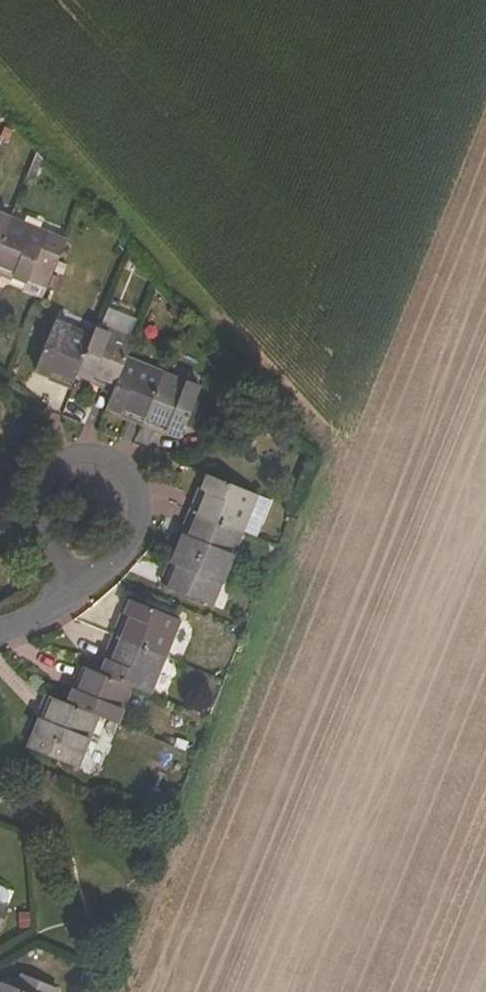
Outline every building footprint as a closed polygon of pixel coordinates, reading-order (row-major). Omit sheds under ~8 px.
[(10,218),(0,214),(0,244),(10,218)] [(67,241),(10,218),(0,244),(0,272),(46,292),(67,241)] [(92,336),(55,321),(36,368),(72,384),(77,373),(92,336)] [(92,336),(77,373),(114,388),(127,358),(134,340),(96,324),(92,336)] [(143,420),(163,372),(127,358),(114,388),(107,406),(143,420)] [(182,436),(201,388),(163,372),(143,420),(182,436)] [(243,529),(259,536),(273,500),(209,474),(194,510),(243,529)] [(179,547),(228,567),(243,529),(194,510),(179,547)] [(179,547),(163,585),(212,605),(228,567),(179,547)] [(117,635),(166,655),(180,619),(132,599),(117,635)] [(132,684),(151,692),(166,655),(117,635),(102,672),(132,684)] [(83,664),(66,701),(99,715),(118,722),(132,684),(102,672),(83,664)] [(66,701),(51,695),(29,747),(78,767),(99,715),(66,701)] [(9,905),(5,904),(8,896),(8,893),(7,890),(6,888),(0,885),(0,929),(9,905)] [(24,972),(18,986),(4,981),(0,991),(54,991),(57,985),(24,972)]
